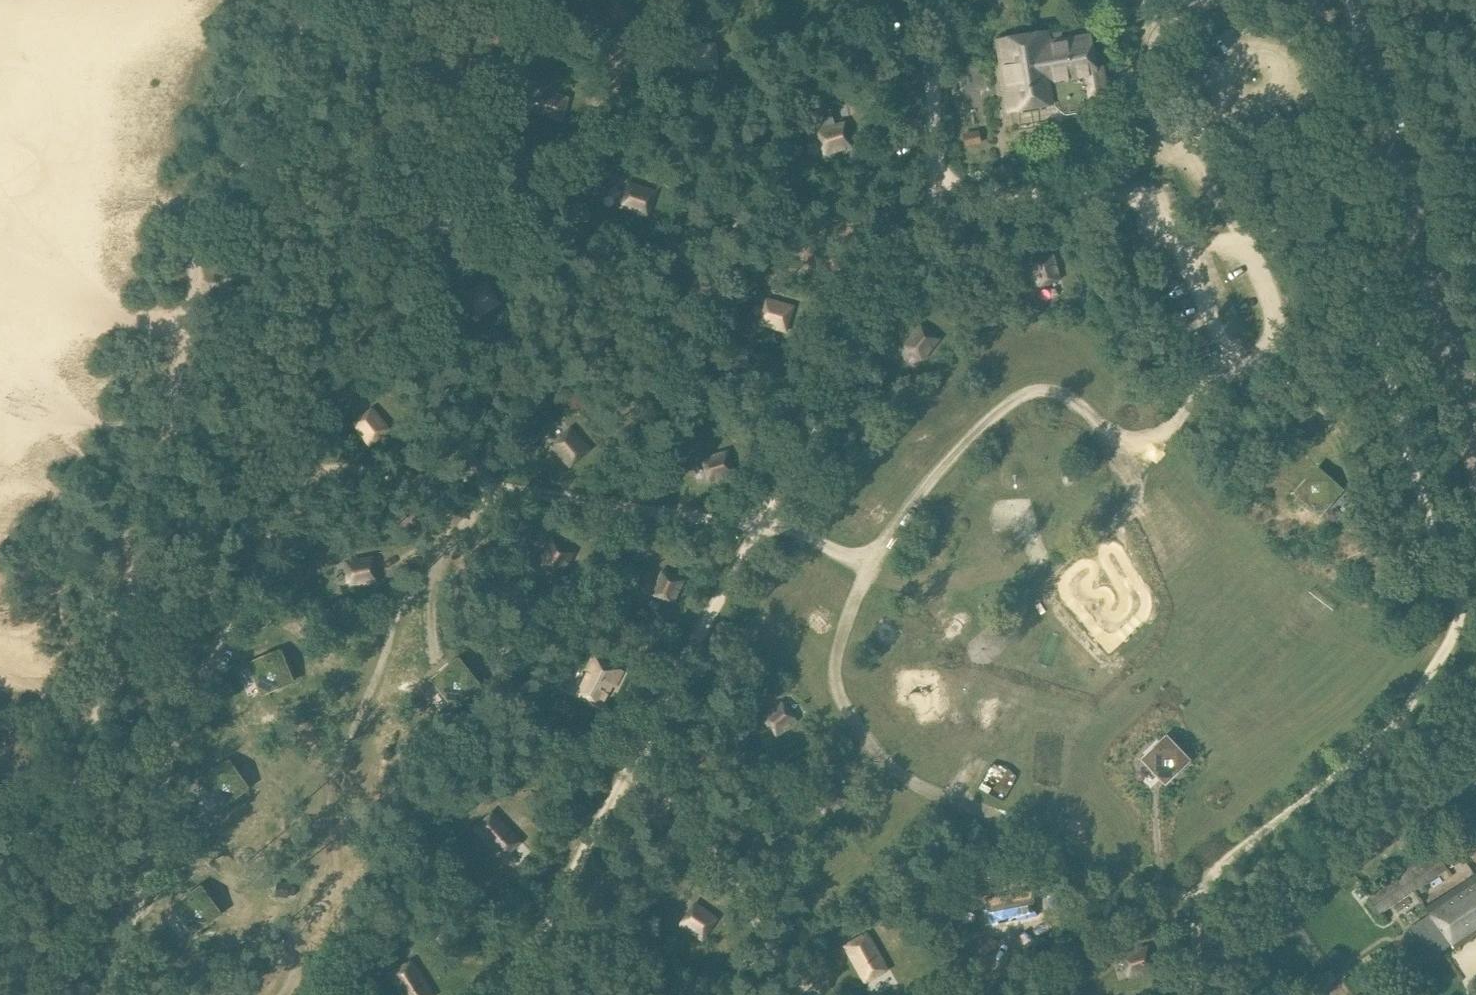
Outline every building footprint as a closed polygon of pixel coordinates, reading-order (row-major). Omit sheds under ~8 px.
[(1022,109),(1052,104),(1056,103),(1057,107),(1066,115),(1078,112),(1085,102),(1084,98),(1096,96),(1101,95),(1107,94),(1106,91),(1105,83),(1099,84),(1091,36),(1043,44),(1041,33),(1021,37),(1000,40),(1004,65),(1011,110),(1022,109)] [(719,69),(717,42),(688,45),(691,71),(719,69)] [(570,96),(543,89),(536,116),(563,123),(570,96)] [(846,120),(834,124),(830,108),(814,112),(819,128),(817,128),(825,155),(853,147),(846,120)] [(650,179),(663,183),(667,171),(653,167),(650,179)] [(657,191),(628,181),(619,207),(649,217),(657,191)] [(1063,280),(1055,253),(1029,260),(1037,287),(1063,280)] [(502,303),(488,279),(463,294),(477,318),(502,303)] [(795,306),(768,298),(760,323),(787,332),(795,306)] [(943,338),(921,321),(903,345),(925,361),(943,338)] [(392,429),(374,406),(352,424),(370,446),(392,429)] [(592,450),(571,426),(550,445),(570,469),(592,450)] [(736,475),(729,450),(702,457),(709,483),(736,475)] [(1318,464),(1293,493),(1321,517),(1346,489),(1318,464)] [(576,552),(552,539),(538,563),(562,577),(576,552)] [(379,583),(374,556),(344,561),(349,588),(379,583)] [(687,579),(662,568),(651,593),(676,604),(687,579)] [(281,651),(251,663),(263,693),(293,681),(281,651)] [(459,659),(434,679),(454,705),(479,685),(459,659)] [(615,682),(589,670),(577,696),(602,708),(615,682)] [(799,720),(782,699),(760,717),(778,738),(799,720)] [(1167,736),(1144,759),(1166,782),(1190,760),(1167,736)] [(229,761),(203,780),(222,807),(249,788),(229,761)] [(849,802),(833,781),(810,798),(826,819),(849,802)] [(464,816),(473,806),(465,798),(456,807),(464,816)] [(524,841),(493,809),(473,828),(503,861),(524,841)] [(1447,867),(1438,854),(1371,898),(1380,911),(1447,867)] [(1428,905),(1432,912),(1413,924),(1433,955),(1452,943),(1455,947),(1475,933),(1475,874),(1428,905)] [(177,905),(175,906),(176,907),(194,932),(194,933),(221,913),(201,887),(177,905)] [(1040,916),(1035,888),(1007,894),(1012,921),(1040,916)] [(718,918),(696,902),(680,924),(703,940),(718,918)] [(889,969),(868,931),(843,945),(864,983),(889,969)] [(1156,971),(1149,946),(1123,953),(1129,978),(1156,971)] [(413,959),(390,974),(403,994),(435,994),(413,959)] [(1334,966),(1322,975),(1329,985),(1341,977),(1334,966)]
